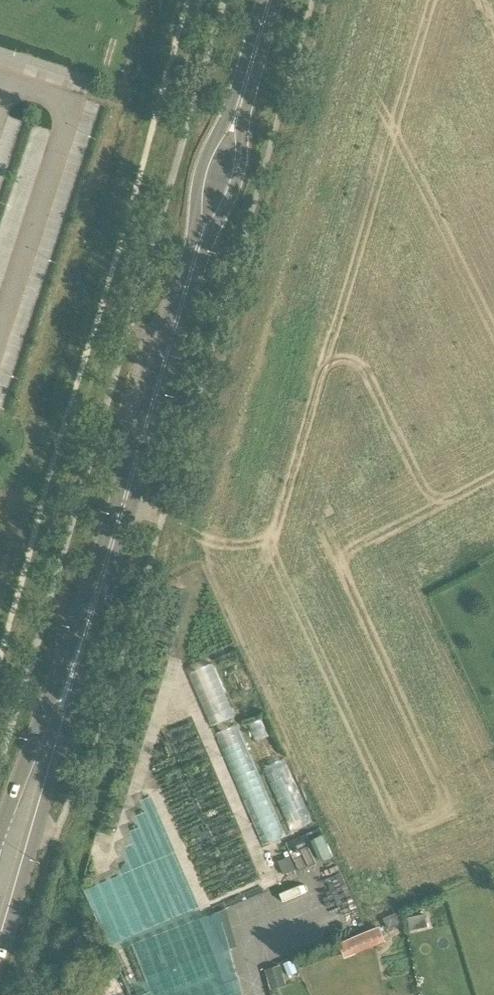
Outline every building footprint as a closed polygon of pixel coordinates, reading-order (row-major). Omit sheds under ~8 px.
[(214,663),(189,673),(211,726),(236,715),(214,663)] [(282,836),(241,724),(217,733),(258,845),(282,836)] [(287,832),(309,825),(289,759),(267,766),(287,832)] [(290,857),(278,862),(284,876),(296,870),(290,857)] [(404,924),(400,913),(398,914),(384,920),(388,931),(404,924)] [(197,935),(224,928),(220,914),(178,926),(183,945),(199,941),(197,935)] [(426,915),(408,919),(411,932),(428,928),(426,915)] [(379,928),(339,947),(344,958),(385,940),(379,928)] [(217,955),(224,982),(237,979),(231,952),(217,955)] [(297,974),(291,961),(284,965),(289,977),(297,974)] [(267,971),(265,971),(265,972),(271,992),(287,987),(281,967),(267,971)]
